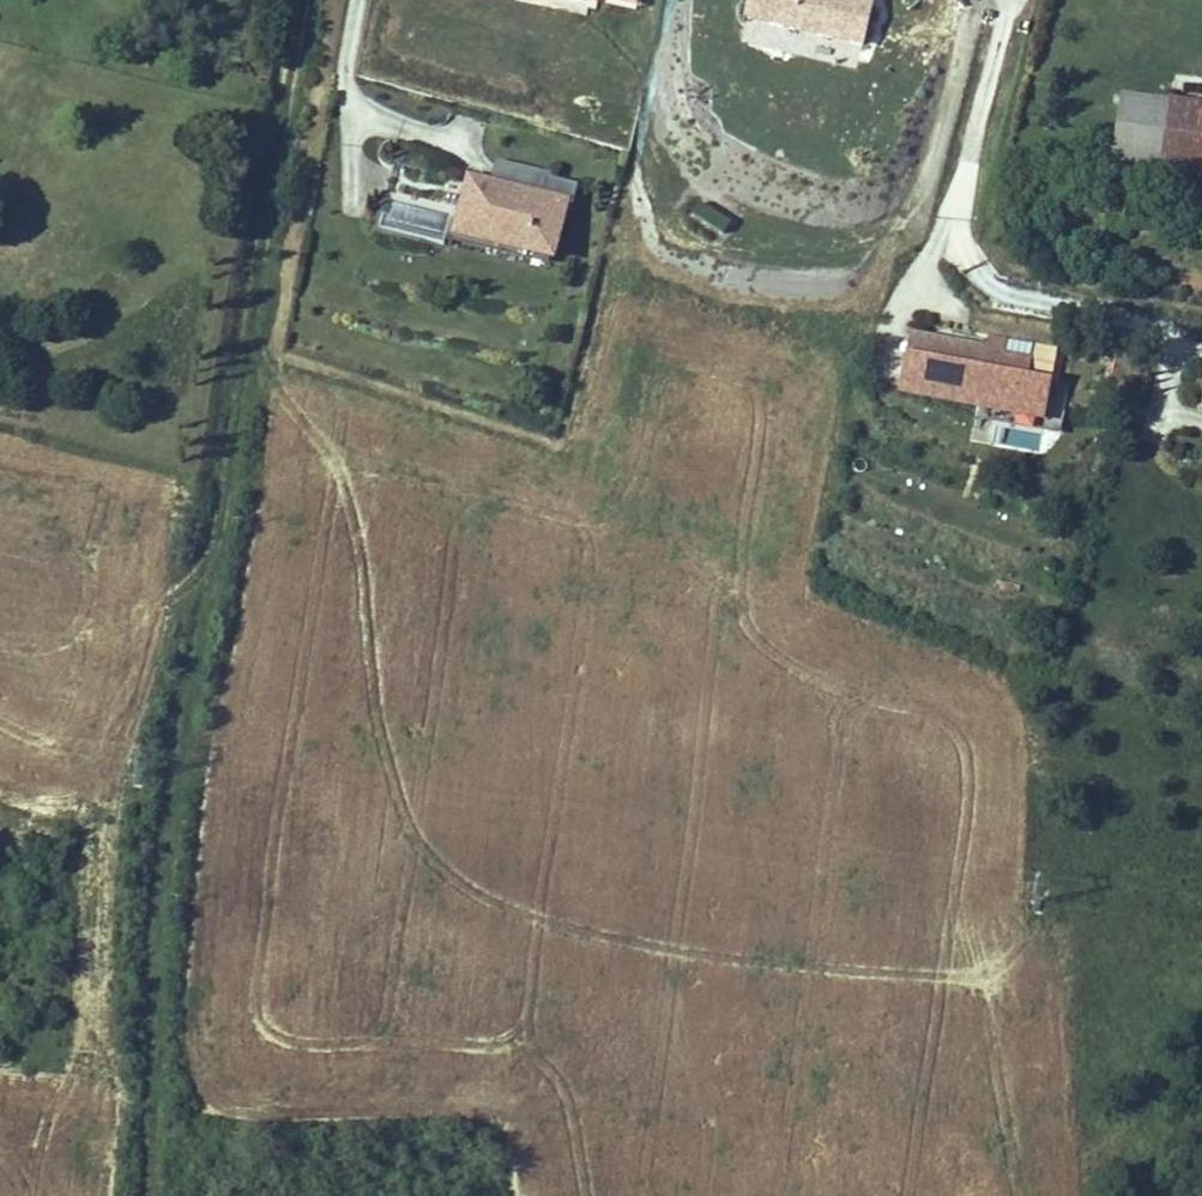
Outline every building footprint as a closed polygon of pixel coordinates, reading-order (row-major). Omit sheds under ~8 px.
[(744,37),(867,59),(877,3),(859,0),(751,0),(744,37)] [(1201,180),(1201,106),(1130,95),(1119,167),(1201,180)] [(467,181),(451,250),(559,275),(580,186),(496,167),(491,186),(467,181)] [(910,329),(899,407),(975,418),(971,443),(1045,454),(1059,351),(910,329)]
